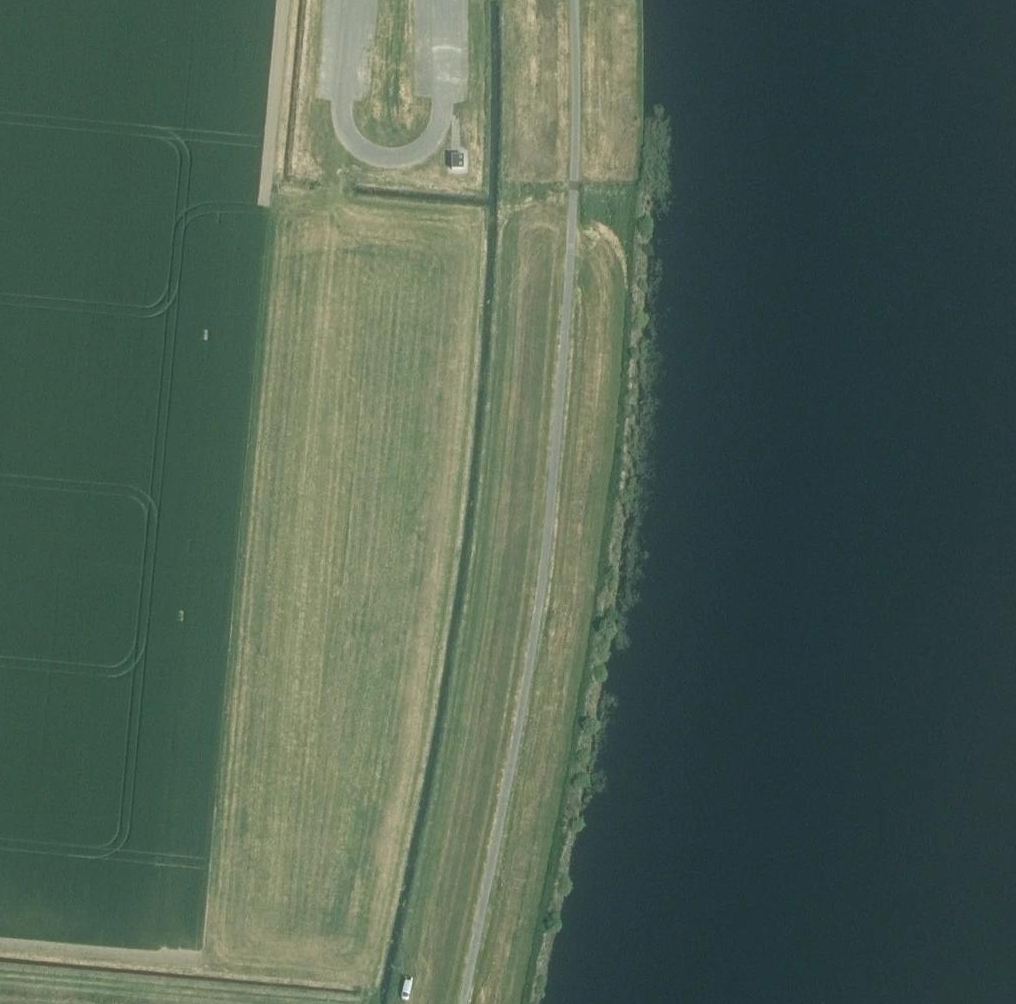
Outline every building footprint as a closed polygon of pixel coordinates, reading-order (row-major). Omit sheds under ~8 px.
[(461,155),(451,156),(452,168),(462,167),(461,155)]
